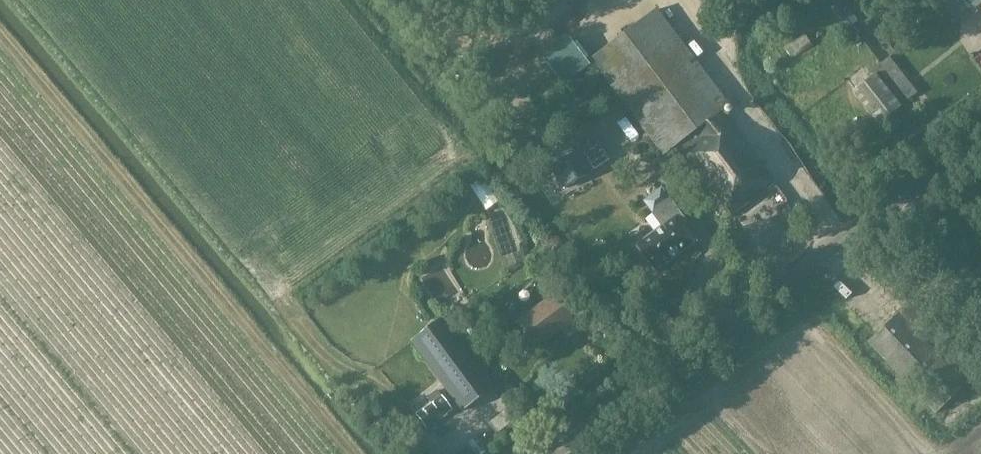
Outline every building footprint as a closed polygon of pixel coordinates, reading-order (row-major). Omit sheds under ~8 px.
[(669,5),(687,26),(693,21),(675,0),(669,5)] [(709,11),(722,0),(700,0),(709,11)] [(963,16),(980,1),(980,0),(951,0),(963,16)] [(615,38),(588,59),(668,165),(672,163),(679,157),(687,168),(725,219),(773,184),(719,112),(728,104),(655,8),(615,38)] [(568,39),(541,60),(561,86),(588,65),(568,39)] [(877,125),(900,105),(873,73),(869,76),(861,66),(846,78),(853,89),(850,91),(877,125)] [(594,139),(549,168),(562,189),(607,160),(594,139)] [(660,226),(634,246),(653,271),(694,241),(676,217),(679,215),(668,200),(650,213),(660,226)] [(444,254),(423,269),(436,287),(457,272),(444,254)] [(552,293),(513,322),(533,348),(571,320),(552,293)] [(906,304),(896,313),(866,342),(935,415),(965,386),(964,385),(974,375),(906,304)] [(408,341),(448,394),(442,399),(448,407),(454,403),(460,411),(493,387),(442,316),(408,341)] [(450,409),(448,407),(442,399),(440,395),(414,414),(425,428),(450,409)] [(502,426),(523,409),(515,400),(494,417),(502,426)]
